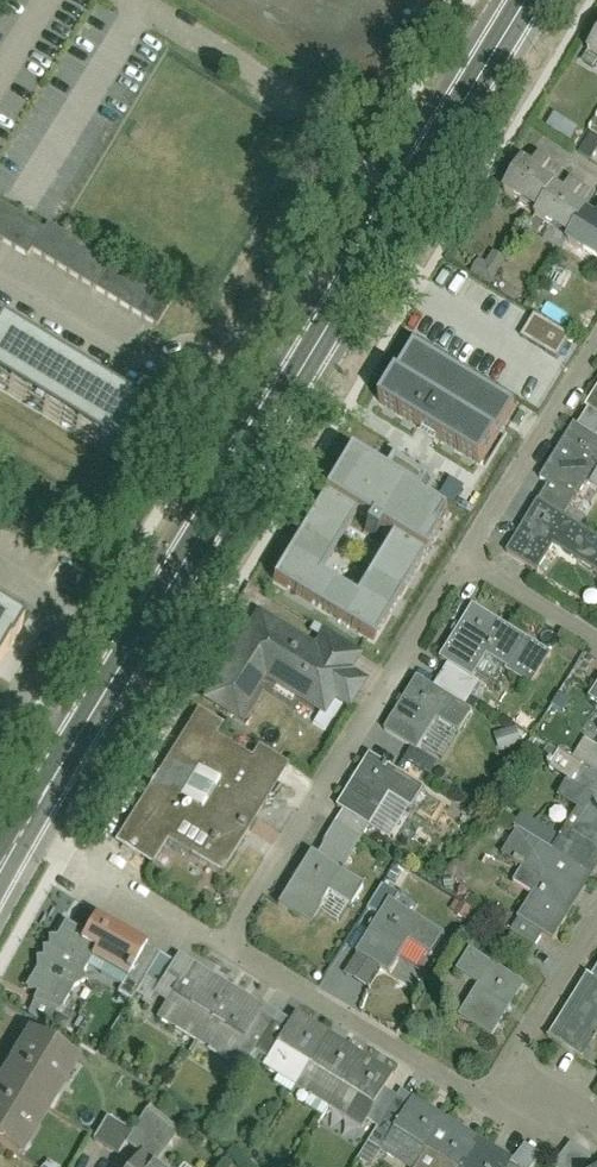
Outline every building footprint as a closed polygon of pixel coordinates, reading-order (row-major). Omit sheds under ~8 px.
[(97,7),(86,32),(104,40),(115,14),(97,7)] [(588,53),(596,57),(596,39),(588,53)] [(578,153),(590,161),(596,149),(596,138),(591,134),(578,153)] [(506,186),(546,207),(541,215),(576,235),(572,244),(596,257),(596,222),(586,217),(591,208),(558,190),(561,182),(522,160),(506,186)] [(156,325),(171,299),(0,204),(0,239),(156,325)] [(486,254),(473,275),(489,284),(502,263),(486,254)] [(555,353),(565,336),(532,318),(522,336),(555,353)] [(120,460),(147,416),(0,329),(0,389),(120,460)] [(416,349),(381,408),(487,470),(509,433),(503,429),(516,407),(416,349)] [(579,429),(573,426),(542,482),(548,486),(508,556),(540,574),(554,550),(596,575),(596,536),(583,528),(592,512),(579,504),(596,473),(596,398),(579,429)] [(346,435),(267,569),(376,634),(455,500),(346,435)] [(419,677),(386,726),(419,748),(437,720),(459,734),(474,712),(467,708),(484,682),(475,677),(487,658),(532,687),(551,658),(473,606),(438,659),(450,666),(435,688),(419,677)] [(254,609),(199,698),(236,721),(263,679),(323,716),(333,700),(348,710),(365,682),(351,673),(362,655),(322,631),(313,645),(254,609)] [(17,627),(0,617),(0,656),(17,627)] [(205,714),(123,845),(160,868),(175,843),(228,876),(295,770),(264,751),(257,762),(224,741),(231,730),(205,714)] [(550,939),(596,865),(596,745),(587,738),(573,759),(561,752),(550,769),(562,777),(510,857),(527,869),(516,886),(534,897),(519,919),(550,939)] [(364,886),(343,872),(389,797),(412,810),(425,789),(369,756),(336,809),(345,815),(319,858),(310,852),(278,904),(311,924),(330,893),(352,906),(364,886)] [(381,915),(356,954),(388,974),(410,940),(433,955),(445,935),(396,904),(402,896),(387,886),(372,909),(381,915)] [(63,922),(25,996),(63,1016),(91,963),(122,979),(142,940),(91,914),(82,932),(63,922)] [(457,1017),(490,1038),(524,985),(471,951),(457,972),(477,985),(457,1017)] [(145,1009),(231,1061),(263,1008),(177,956),(145,1009)] [(548,1039),(582,1061),(596,1037),(596,974),(594,979),(587,975),(548,1039)] [(295,1013),(262,1065),(360,1127),(394,1075),(295,1013)] [(17,1160),(77,1064),(23,1031),(0,1068),(0,1150),(17,1160)] [(515,1159),(413,1099),(382,1153),(407,1166),(511,1166),(515,1159)] [(116,1153),(127,1128),(103,1116),(91,1141),(116,1153)] [(589,1158),(569,1143),(552,1166),(554,1166),(582,1166),(589,1158)] [(142,1151),(129,1166),(161,1166),(142,1151)]
